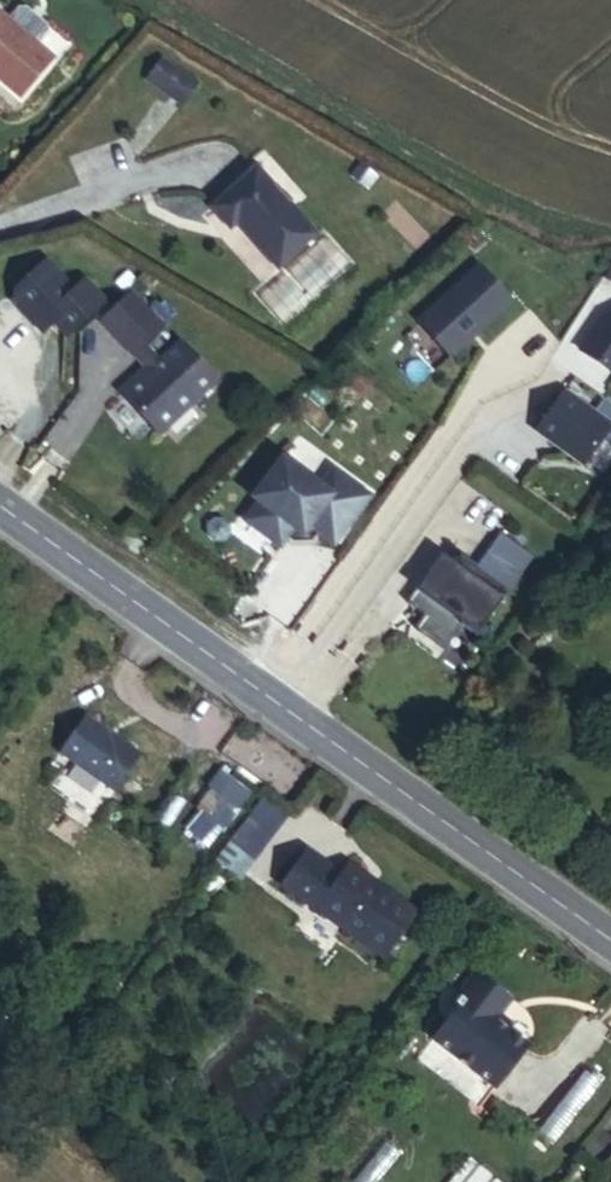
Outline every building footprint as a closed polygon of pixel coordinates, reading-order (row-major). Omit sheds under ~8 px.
[(17,93),(48,53),(0,15),(0,79),(17,93)] [(156,55),(142,75),(157,85),(171,66),(156,55)] [(191,80),(171,66),(157,85),(177,99),(191,80)] [(248,163),(203,204),(222,224),(229,218),(270,263),(308,228),(248,163)] [(418,321),(454,362),(519,304),(483,264),(418,321)] [(130,288),(99,315),(130,350),(160,323),(130,288)] [(610,367),(610,311),(577,324),(596,373),(610,367)] [(179,339),(120,391),(151,426),(159,426),(214,378),(179,339)] [(610,436),(610,412),(565,385),(535,435),(592,468),(610,436)] [(300,530),(337,555),(376,496),(294,442),(240,523),(285,552),(300,530)] [(474,578),(510,597),(534,553),(498,534),(474,578)] [(429,614),(418,631),(447,650),(464,624),(483,637),(508,600),(438,554),(408,599),(429,614)] [(91,714),(65,751),(119,789),(145,752),(91,714)] [(251,883),(287,812),(257,797),(221,868),(251,883)] [(289,887),(391,963),(425,917),(391,892),(388,896),(373,885),(376,881),(357,867),(349,878),(315,853),(289,887)] [(515,999),(483,972),(459,1001),(465,1006),(439,1038),(500,1088),(533,1047),(500,1019),(515,999)] [(399,1155),(387,1144),(354,1181),(375,1181),(399,1155)] [(451,1181),(503,1181),(471,1156),(451,1181)]
